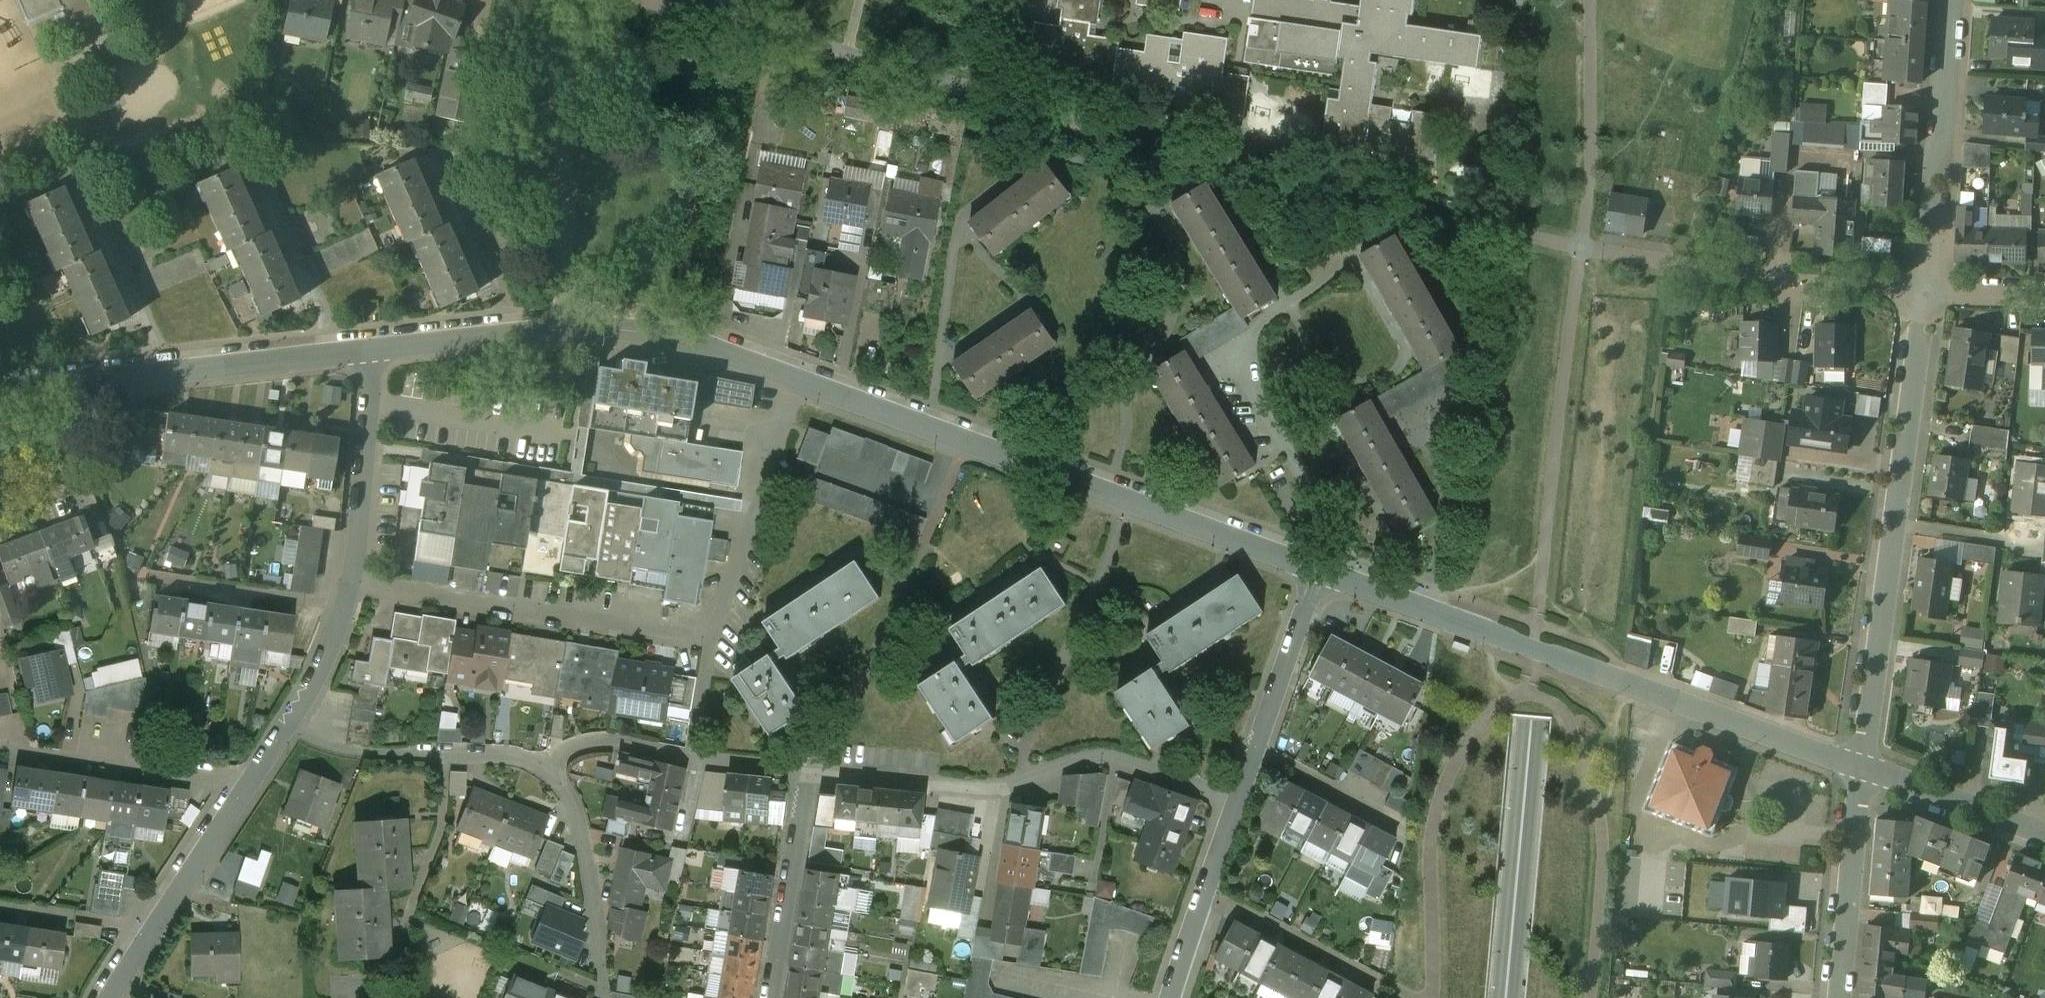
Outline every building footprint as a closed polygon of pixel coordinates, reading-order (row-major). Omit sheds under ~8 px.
[(26,24),(61,9),(66,21),(65,21),(78,51),(114,35),(101,5),(90,10),(85,0),(15,0),(26,24)] [(317,0),(291,0),(285,33),(324,40),(331,3),(317,0)] [(372,0),(353,0),(347,30),(368,35),(366,41),(384,44),(389,24),(398,26),(403,0),(389,0),(389,3),(372,0)] [(438,0),(416,0),(409,21),(419,25),(448,35),(453,37),(463,8),(438,0)] [(1169,62),(1170,56),(1172,39),(1147,35),(1145,53),(1118,49),(1120,40),(1089,36),(1091,23),(1097,24),(1101,0),(1059,0),(1057,9),(1063,10),(1060,26),(1035,23),(1029,66),(1069,72),(1069,69),(1077,70),(1076,78),(1113,84),(1113,91),(1154,97),(1155,91),(1170,94),(1167,119),(1211,125),(1216,86),(1214,86),(1215,78),(1223,79),(1223,78),(1229,40),(1185,33),(1180,64),(1169,62)] [(1137,5),(1181,12),(1182,0),(1138,0),(1137,5)] [(1312,0),(1254,0),(1247,49),(1283,54),(1338,62),(1338,58),(1346,59),(1339,101),(1328,100),(1321,146),(1392,157),(1390,165),(1419,170),(1421,161),(1434,163),(1441,117),(1413,112),(1411,126),(1385,122),(1387,107),(1372,105),(1378,63),(1370,62),(1371,53),(1477,70),(1482,38),(1408,26),(1409,17),(1412,17),(1415,0),(1361,0),(1360,7),(1312,0)] [(1894,0),(1890,0),(1888,17),(1875,19),(1874,39),(1887,40),(1922,43),(1925,2),(1894,0)] [(2033,25),(1991,22),(1988,56),(2010,58),(2010,61),(2011,61),(2012,56),(2029,57),(2029,62),(2031,62),(2033,25)] [(448,35),(419,25),(414,46),(445,53),(448,35)] [(1887,40),(1874,39),(1873,55),(1879,56),(1878,61),(1885,62),(1887,40)] [(1922,43),(1887,40),(1885,62),(1884,79),(1919,81),(1922,43)] [(1283,54),(1247,49),(1245,63),(1281,68),(1283,54)] [(466,56),(450,52),(443,85),(479,92),(486,57),(467,53),(466,56)] [(1338,62),(1283,54),(1281,68),(1336,76),(1338,62)] [(1229,79),(1223,78),(1223,79),(1215,78),(1214,86),(1216,86),(1211,125),(1243,130),(1250,77),(1229,74),(1229,79)] [(1869,100),(1889,100),(1890,83),(1869,83),(1869,100)] [(479,92),(443,85),(437,116),(472,124),(479,92)] [(878,107),(851,101),(848,115),(875,120),(878,107)] [(2026,103),(1986,101),(1984,133),(2022,135),(2023,120),(2025,121),(2026,103)] [(1918,108),(1886,106),(1885,124),(1884,143),(1915,144),(1918,108)] [(1806,123),(1791,122),(1789,145),(1804,146),(1806,123)] [(1885,124),(1862,122),(1862,126),(1861,141),(1884,143),(1885,124)] [(1820,124),(1806,123),(1804,146),(1818,147),(1820,124)] [(1862,126),(1827,124),(1826,141),(1861,143),(1861,141),(1862,126)] [(2025,136),(2025,149),(2044,150),(2044,137),(2025,136)] [(1789,139),(1774,138),(1771,172),(1786,173),(1789,139)] [(1991,146),(1964,143),(1962,167),(1990,169),(1991,146)] [(1902,163),(1868,160),(1866,185),(1876,186),(1874,206),(1898,208),(1902,163)] [(422,189),(410,161),(379,174),(387,193),(384,194),(397,225),(400,224),(408,242),(414,240),(421,257),(419,258),(432,290),(435,289),(443,306),(474,293),(461,262),(463,262),(458,252),(456,253),(444,224),(438,226),(426,199),(428,198),(424,188),(422,189)] [(1046,165),(971,224),(996,256),(1071,198),(1046,165)] [(805,175),(764,167),(757,204),(760,204),(757,218),(757,219),(748,263),(748,264),(784,271),(785,269),(794,222),(793,222),(796,211),(798,211),(805,175)] [(244,198),(232,170),(201,183),(209,202),(206,203),(219,234),(222,233),(230,251),(236,249),(243,266),(241,267),(254,299),(257,297),(265,315),(296,302),(283,271),(285,271),(281,260),(278,261),(266,233),(260,235),(249,208),(250,207),(246,197),(244,198)] [(1819,173),(1796,171),(1794,195),(1815,197),(1816,191),(1818,188),(1819,173)] [(943,182),(922,178),(918,196),(939,200),(943,182)] [(1773,182),(1739,179),(1736,213),(1754,215),(1754,216),(1770,217),(1773,182)] [(872,188),(833,180),(825,221),(845,224),(864,228),(872,188)] [(1276,298),(1208,185),(1172,206),(1234,308),(1241,320),(1244,318),(1276,298)] [(73,217),(61,189),(30,202),(37,221),(35,222),(48,253),(51,252),(59,271),(64,268),(71,285),(69,286),(83,318),(86,317),(94,335),(126,321),(113,292),(115,291),(110,280),(108,281),(96,253),(90,255),(78,227),(80,226),(75,216),(73,217)] [(918,196),(892,191),(884,234),(904,237),(930,242),(932,243),(940,200),(939,200),(918,196)] [(1836,195),(1822,194),(1822,198),(1815,197),(1794,195),(1793,195),(1790,221),(1817,223),(1814,254),(1848,257),(1853,201),(1835,199),(1836,195)] [(2031,195),(2021,194),(2020,216),(2030,217),(2031,195)] [(1648,202),(1611,196),(1607,222),(1615,223),(1614,230),(1643,235),(1648,202)] [(1973,207),(1959,206),(1957,228),(1971,229),(1973,207)] [(1996,207),(1988,207),(1987,230),(1995,230),(1996,207)] [(864,228),(845,224),(840,250),(860,254),(865,228),(864,228)] [(1971,229),(1957,228),(1955,260),(1986,262),(1987,230),(1971,229)] [(1995,230),(1987,230),(1986,262),(2025,263),(2026,232),(1995,230)] [(1461,350),(1396,236),(1361,257),(1426,371),(1449,357),(1461,350)] [(930,242),(904,237),(896,275),(922,280),(930,242)] [(1891,239),(1862,237),(1860,256),(1890,257),(1891,239)] [(828,253),(808,249),(798,298),(811,301),(817,270),(825,271),(828,253)] [(784,271),(748,264),(748,263),(742,262),(737,287),(787,296),(792,271),(785,269),(784,271)] [(825,271),(817,270),(811,301),(808,318),(846,325),(856,277),(825,271)] [(896,285),(866,279),(861,302),(891,308),(896,285)] [(1234,308),(1179,342),(1185,352),(1186,351),(1192,362),(1250,327),(1244,318),(1241,320),(1234,308)] [(1033,311),(954,364),(977,399),(1056,345),(1033,311)] [(1775,324),(1742,323),(1741,360),(1774,361),(1775,324)] [(1852,326),(1818,326),(1818,368),(1852,368),(1852,326)] [(1990,334),(1956,329),(1949,370),(1951,370),(1971,373),(1983,375),(1990,334)] [(2033,332),(2031,379),(2040,379),(2040,391),(2044,391),(2044,332),(2033,332)] [(2020,339),(2002,337),(2001,362),(2017,364),(2020,339)] [(1192,362),(1186,351),(1185,352),(1150,373),(1220,487),(1254,465),(1192,362)] [(1426,371),(1372,403),(1383,422),(1460,377),(1449,357),(1426,371)] [(741,501),(581,475),(589,428),(593,404),(599,368),(600,359),(588,358),(570,473),(423,450),(421,462),(429,463),(465,469),(500,474),(536,480),(572,486),(607,491),(643,497),(678,503),(713,508),(739,513),(741,501)] [(695,383),(643,375),(645,363),(621,360),(620,371),(599,368),(593,404),(689,420),(692,400),(695,383)] [(1794,362),(1782,360),(1779,381),(1791,383),(1794,362)] [(1808,364),(1794,362),(1791,383),(1804,385),(1808,364)] [(1971,373),(1951,370),(1948,387),(1969,389),(1971,373)] [(754,386),(697,374),(695,383),(692,400),(750,410),(754,386)] [(329,384),(325,402),(343,405),(346,387),(329,384)] [(1862,394),(1860,414),(1884,416),(1886,396),(1862,394)] [(1805,414),(1793,412),(1789,443),(1845,452),(1851,420),(1840,419),(1842,403),(1807,398),(1805,414)] [(1372,403),(1371,402),(1336,423),(1401,537),(1436,516),(1383,422),(1372,403)] [(689,420),(593,404),(589,428),(629,435),(685,443),(689,420)] [(193,418),(168,414),(163,451),(187,455),(193,418)] [(217,421),(193,418),(187,455),(211,459),(217,421)] [(1783,424),(1746,419),(1740,456),(1753,458),(1778,462),(1783,424)] [(240,425),(217,421),(211,459),(234,462),(240,425)] [(264,429),(240,425),(234,462),(258,466),(264,429)] [(2009,432),(1971,426),(1969,445),(2007,450),(2009,432)] [(811,428),(799,459),(819,467),(826,448),(831,435),(811,428)] [(865,439),(834,428),(831,435),(826,448),(858,460),(865,439)] [(287,432),(264,429),(258,466),(282,469),(287,432)] [(312,435),(287,432),(282,469),(307,473),(312,435)] [(338,439),(312,435),(307,473),(306,477),(332,481),(338,439)] [(679,479),(685,443),(629,435),(627,444),(633,452),(638,453),(642,458),(640,473),(679,479)] [(888,446),(866,438),(865,439),(858,460),(880,468),(888,447),(888,446)] [(685,443),(679,479),(736,488),(741,452),(685,443)] [(932,464),(888,447),(880,468),(924,485),(932,464)] [(1966,462),(1936,457),(1930,496),(1960,500),(1966,462)] [(1778,462),(1753,458),(1749,484),(1774,487),(1778,462)] [(234,462),(211,459),(209,475),(232,478),(234,462)] [(799,459),(798,459),(794,472),(816,480),(820,467),(819,467),(799,459)] [(258,466),(234,462),(232,478),(255,482),(258,466)] [(465,469),(429,463),(414,561),(449,566),(465,469)] [(2019,464),(2013,514),(2044,518),(2044,467),(2019,464)] [(500,474),(465,469),(449,566),(485,572),(489,544),(500,474)] [(536,480),(500,474),(489,544),(525,550),(527,539),(536,480)] [(572,486),(536,480),(527,539),(528,540),(528,539),(532,540),(526,572),(557,577),(558,572),(572,486)] [(926,519),(816,480),(808,502),(919,541),(926,519)] [(607,491),(572,486),(558,572),(593,578),(607,491)] [(1818,491),(1801,488),(1800,492),(1795,524),(1835,530),(1839,497),(1817,494),(1818,491)] [(1800,492),(1779,489),(1774,521),(1795,524),(1800,492)] [(643,497),(607,491),(593,578),(629,583),(643,497)] [(678,503),(643,497),(629,583),(629,586),(664,591),(678,503)] [(713,508),(678,503),(664,591),(663,600),(698,606),(705,561),(709,539),(713,508)] [(336,519),(313,516),(311,528),(323,529),(334,531),(336,519)] [(84,517),(39,533),(51,565),(57,581),(57,582),(78,574),(71,555),(93,547),(94,546),(93,543),(84,517)] [(311,528),(301,526),(299,537),(321,541),(323,529),(311,528)] [(0,546),(0,560),(8,581),(21,576),(51,565),(39,533),(39,532),(0,546)] [(109,537),(93,543),(94,546),(93,547),(100,567),(118,560),(109,537)] [(321,541),(299,537),(297,548),(319,552),(321,541)] [(727,542),(709,539),(705,561),(724,564),(727,542)] [(1746,542),(1742,551),(1761,559),(1764,553),(1772,556),(1773,553),(1746,542)] [(1995,547),(1964,543),(1961,560),(1994,564),(1995,547)] [(172,546),(169,561),(188,565),(191,550),(172,546)] [(319,552),(297,548),(295,559),(318,563),(319,552)] [(1952,563),(1920,558),(1914,597),(1946,602),(1952,563)] [(318,563),(295,559),(293,570),(316,574),(318,563)] [(1815,564),(1790,560),(1783,601),(1823,608),(1829,573),(1814,570),(1815,564)] [(858,562),(767,622),(783,646),(788,654),(792,659),(882,599),(858,562)] [(51,565),(21,576),(27,592),(57,581),(51,565)] [(1043,569),(952,629),(974,661),(977,666),(1068,606),(1043,569)] [(316,574),(293,570),(291,581),(314,584),(316,574)] [(2043,575),(2005,571),(1999,622),(2037,626),(2043,575)] [(1239,576),(1149,636),(1166,661),(1171,669),(1173,673),(1264,613),(1239,576)] [(314,584),(291,581),(290,593),(312,596),(314,584)] [(0,589),(0,614),(2,618),(15,613),(6,586),(0,589)] [(183,601),(154,597),(149,633),(177,638),(183,601)] [(1946,602),(1914,597),(1912,609),(1925,611),(1924,616),(1943,619),(1946,602)] [(211,605),(183,601),(177,638),(205,642),(211,605)] [(238,609),(211,605),(205,642),(233,646),(238,609)] [(266,613),(238,609),(233,646),(261,650),(266,613)] [(2,618),(0,614),(0,615),(3,628),(19,622),(15,613),(2,618)] [(295,618),(266,613),(261,650),(275,652),(276,647),(290,649),(295,618)] [(455,623),(423,618),(423,620),(396,616),(392,641),(388,661),(390,662),(408,665),(428,668),(427,670),(447,673),(447,671),(453,635),(455,623)] [(1734,617),(1733,632),(1759,635),(1761,620),(1734,617)] [(1985,647),(1987,628),(1965,626),(1963,645),(1985,647)] [(69,629),(50,636),(53,653),(60,652),(64,667),(77,664),(69,629)] [(510,636),(477,631),(476,638),(453,635),(447,671),(469,674),(469,678),(502,684),(503,676),(510,636)] [(1653,639),(1628,633),(1625,663),(1648,671),(1653,639)] [(1333,635),(1310,678),(1334,690),(1335,688),(1356,649),(1333,637),(1334,635),(1333,635)] [(565,645),(510,636),(503,676),(537,681),(535,691),(557,694),(557,691),(565,645)] [(368,663),(355,661),(351,683),(385,688),(390,662),(388,661),(392,641),(372,638),(368,663)] [(1818,643),(1782,638),(1778,666),(1813,671),(1818,643)] [(620,654),(565,645),(557,691),(590,696),(588,705),(611,709),(619,661),(620,654)] [(261,650),(233,646),(230,662),(258,666),(261,650)] [(808,711),(776,662),(788,654),(783,646),(733,679),(771,735),(808,711)] [(1356,649),(1335,688),(1358,700),(1379,661),(1379,659),(1357,647),(1356,649)] [(1983,653),(1961,649),(1959,664),(1981,668),(1983,653)] [(53,653),(23,660),(29,687),(37,686),(40,701),(70,695),(64,667),(60,652),(53,653)] [(969,653),(920,687),(959,742),(995,718),(962,670),(974,661),(969,653)] [(1989,653),(1986,671),(2003,674),(2006,656),(1989,653)] [(1950,665),(1912,660),(1914,661),(1911,677),(1910,677),(1906,703),(1944,708),(1944,706),(1941,706),(1943,684),(1948,684),(1950,665)] [(674,670),(619,661),(612,703),(667,712),(674,670)] [(1166,661),(1119,692),(1156,748),(1193,724),(1161,676),(1171,669),(1166,661)] [(1358,700),(1357,702),(1380,714),(1381,712),(1401,673),(1379,661),(1358,700)] [(137,662),(99,671),(100,674),(92,675),(96,690),(98,689),(110,687),(122,684),(133,681),(141,679),(137,662)] [(428,668),(408,665),(406,676),(408,679),(423,682),(426,680),(427,670),(428,668)] [(1813,671),(1778,666),(1773,693),(1773,694),(1809,700),(1813,671)] [(1426,684),(1402,672),(1401,673),(1381,712),(1403,724),(1403,726),(1404,727),(1426,684)] [(1699,672),(1696,688),(1742,697),(1745,681),(1699,672)] [(697,678),(683,676),(677,709),(692,712),(697,678)] [(141,679),(133,681),(128,713),(140,715),(146,678),(141,679)] [(133,681),(122,684),(118,712),(128,713),(133,681)] [(122,684),(110,687),(106,710),(118,712),(122,684)] [(110,687),(98,689),(94,717),(105,719),(106,710),(110,687)] [(96,690),(86,692),(83,716),(94,717),(98,689),(96,690)] [(1809,700),(1773,694),(1773,693),(1750,690),(1745,704),(1769,713),(1806,719),(1809,700)] [(1994,694),(1979,692),(1975,726),(1990,728),(1994,694)] [(0,694),(0,717),(13,716),(12,693),(0,694)] [(377,701),(354,697),(352,709),(375,712),(377,701)] [(375,712),(352,709),(350,720),(373,724),(375,712)] [(565,717),(553,715),(550,738),(562,740),(565,717)] [(373,724),(350,720),(348,732),(371,736),(373,724)] [(2026,720),(2025,727),(2023,744),(2040,746),(2038,759),(2044,760),(2044,722),(2026,720)] [(2013,725),(1998,722),(1998,723),(1996,734),(1992,734),(1993,733),(1990,733),(1983,783),(2028,789),(2033,758),(2033,757),(2017,754),(2019,745),(2010,744),(2013,725)] [(2040,746),(2023,744),(2025,727),(2013,725),(2010,744),(2019,745),(2017,754),(2033,757),(2033,758),(2038,759),(2040,746)] [(462,730),(438,728),(437,743),(461,744),(462,730)] [(1704,747),(1697,749),(1696,752),(1676,744),(1668,748),(1646,804),(1649,812),(1705,835),(1713,831),(1722,809),(1727,807),(1729,802),(1727,797),(1736,774),(1732,767),(1712,759),(1713,756),(1711,750),(1704,747)] [(1361,750),(1350,771),(1361,777),(1372,756),(1361,750)] [(657,763),(622,754),(621,761),(620,761),(619,765),(620,765),(618,772),(653,780),(657,763)] [(1372,756),(1361,777),(1371,782),(1382,761),(1372,756)] [(1382,761),(1371,782),(1382,788),(1393,767),(1382,761)] [(687,769),(657,762),(657,763),(653,780),(650,792),(680,800),(687,769)] [(1393,767),(1382,788),(1392,794),(1393,794),(1393,793),(1404,773),(1393,767)] [(58,775),(19,769),(13,806),(52,812),(58,775)] [(1066,769),(1059,801),(1093,808),(1090,823),(1100,825),(1110,777),(1066,769)] [(468,772),(451,771),(450,795),(466,796),(468,772)] [(729,774),(706,772),(698,808),(726,814),(726,808),(729,774)] [(338,787),(302,773),(285,815),(322,829),(338,787)] [(752,776),(729,774),(726,808),(749,810),(752,776)] [(86,779),(58,775),(52,812),(80,816),(86,779)] [(774,779),(752,776),(749,810),(771,812),(773,792),(774,779)] [(1136,783),(1118,777),(1113,804),(1127,809),(1136,783)] [(113,783),(86,779),(80,816),(107,821),(113,783)] [(1195,801),(1137,781),(1136,783),(1127,809),(1152,818),(1152,817),(1185,828),(1195,801)] [(1282,781),(1264,815),(1288,827),(1306,793),(1282,781)] [(141,787),(113,783),(107,821),(135,825),(141,787)] [(157,785),(156,790),(141,787),(135,825),(163,829),(165,817),(180,820),(181,815),(183,815),(184,810),(186,810),(189,790),(157,785)] [(862,788),(839,785),(838,798),(837,819),(858,821),(862,788)] [(883,790),(862,788),(858,821),(880,823),(883,790)] [(511,803),(478,790),(471,807),(470,807),(461,829),(483,838),(485,835),(496,840),(511,803)] [(904,792),(883,790),(880,823),(901,825),(904,792)] [(680,800),(650,792),(647,805),(643,823),(673,830),(680,800)] [(789,793),(773,792),(771,812),(769,824),(784,825),(789,793)] [(926,794),(904,792),(901,825),(922,827),(924,814),(926,794)] [(1328,805),(1306,793),(1288,827),(1310,839),(1328,805)] [(1413,804),(1393,793),(1393,794),(1392,794),(1386,805),(1410,819),(1413,804)] [(838,798),(820,797),(815,826),(829,828),(857,832),(858,821),(837,819),(838,798)] [(647,805),(622,799),(618,817),(643,823),(647,805)] [(544,816),(511,803),(496,840),(509,845),(507,848),(529,857),(537,838),(535,837),(544,816)] [(1351,817),(1328,805),(1310,839),(1333,851),(1351,817)] [(1044,810),(1015,806),(1011,830),(1007,830),(1004,845),(1008,845),(1037,850),(1044,810)] [(9,831),(13,809),(0,808),(0,832),(9,831)] [(749,810),(726,808),(726,814),(725,820),(748,822),(749,810)] [(985,817),(939,808),(937,816),(935,831),(973,838),(981,839),(985,817)] [(771,812),(749,810),(748,822),(748,823),(769,825),(769,824),(771,812)] [(937,816),(924,814),(922,827),(921,840),(920,840),(919,849),(931,850),(935,831),(937,816)] [(1185,828),(1152,817),(1152,818),(1143,845),(1150,847),(1144,863),(1171,873),(1178,855),(1177,855),(1181,846),(1187,829),(1185,828)] [(1373,829),(1351,817),(1333,851),(1355,863),(1373,829)] [(1914,824),(1876,821),(1869,896),(1909,899),(1912,857),(1977,881),(1990,845),(1916,817),(1914,824)] [(135,825),(107,821),(105,838),(132,842),(135,825)] [(402,821),(356,824),(359,891),(338,892),(341,959),(386,957),(383,889),(405,888),(402,821)] [(922,827),(901,825),(899,838),(920,840),(921,840),(922,827)] [(829,828),(815,826),(809,862),(842,868),(845,851),(826,848),(829,828)] [(1396,841),(1373,829),(1355,863),(1378,875),(1396,841)] [(973,838),(935,831),(931,850),(943,852),(943,851),(964,855),(966,843),(972,844),(973,838)] [(564,847),(547,840),(535,871),(552,877),(562,852),(564,847)] [(1037,850),(1008,845),(1002,883),(1033,887),(1038,850),(1037,850)] [(673,861),(622,849),(610,904),(615,905),(641,911),(647,886),(666,890),(673,861)] [(964,855),(943,851),(943,852),(933,906),(963,912),(968,913),(971,896),(978,857),(964,855)] [(574,856),(562,852),(552,877),(550,881),(562,886),(574,856)] [(756,859),(722,853),(719,870),(728,872),(742,874),(743,871),(754,873),(756,859)] [(1077,856),(1053,853),(1050,872),(1073,876),(1077,856)] [(2014,854),(2002,887),(2011,890),(2001,919),(2002,919),(2017,925),(2027,897),(2036,901),(2044,875),(2044,865),(2014,854)] [(841,874),(808,869),(803,903),(835,909),(841,874)] [(754,873),(743,871),(742,874),(739,892),(771,898),(775,876),(754,873)] [(742,874),(728,872),(725,890),(739,892),(742,874)] [(851,876),(841,874),(835,909),(855,912),(859,890),(849,888),(851,876)] [(2036,901),(2044,904),(2044,875),(2036,901)] [(1787,883),(1727,878),(1724,914),(1770,918),(1783,919),(1784,912),(1785,906),(1787,883)] [(1102,880),(1100,895),(1117,897),(1118,881),(1102,880)] [(258,887),(236,881),(233,892),(255,899),(258,887)] [(285,882),(280,901),(296,904),(300,885),(285,882)] [(1033,887),(1002,883),(993,938),(993,942),(1000,943),(1024,947),(1033,887)] [(124,889),(95,884),(93,899),(121,903),(124,889)] [(905,919),(925,919),(926,885),(907,884),(905,919)] [(565,899),(532,885),(526,899),(547,908),(548,907),(559,912),(565,899)] [(771,898),(739,892),(736,913),(768,919),(771,898)] [(1923,926),(1943,926),(1943,915),(1960,916),(1961,905),(1946,905),(1946,896),(1924,895),(1923,926)] [(971,896),(968,913),(963,912),(959,937),(975,940),(976,935),(983,898),(971,896)] [(1155,918),(1095,897),(1080,974),(1102,977),(1111,930),(1125,930),(1148,938),(1155,918)] [(121,903),(93,899),(90,913),(119,918),(121,903)] [(835,909),(803,903),(799,924),(831,929),(835,909)] [(641,911),(615,905),(610,928),(621,930),(625,936),(640,940),(645,917),(641,911)] [(1807,908),(1785,906),(1784,912),(1783,919),(1770,918),(1769,930),(1805,933),(1807,908)] [(559,912),(548,907),(547,908),(542,922),(539,921),(537,922),(532,935),(532,938),(535,939),(533,942),(574,959),(582,940),(579,934),(576,932),(581,921),(559,912)] [(768,919),(736,913),(732,934),(764,940),(768,919)] [(1377,918),(1373,941),(1393,945),(1397,921),(1377,918)] [(2017,925),(2002,919),(1999,928),(2014,933),(2017,925)] [(101,927),(75,923),(73,936),(99,940),(101,927)] [(831,929),(799,924),(796,945),(828,950),(830,939),(831,929)] [(1236,924),(1217,959),(1241,971),(1260,937),(1236,924)] [(0,926),(0,959),(4,960),(22,962),(27,930),(0,926)] [(1893,931),(1867,927),(1863,960),(1893,966),(1893,953),(1893,931)] [(65,936),(27,930),(22,962),(60,968),(65,936)] [(1911,935),(1893,931),(1893,953),(1908,956),(1910,940),(1911,935)] [(764,940),(732,934),(729,955),(761,960),(764,940)] [(993,938),(976,935),(975,940),(972,957),(994,960),(997,961),(1000,943),(993,942),(993,938)] [(238,937),(191,938),(191,973),(239,972),(238,937)] [(1282,949),(1260,937),(1241,971),(1264,983),(1282,949)] [(846,942),(830,939),(828,950),(844,953),(846,942)] [(1920,942),(1910,940),(1908,956),(1917,957),(1920,942)] [(1788,945),(1757,942),(1756,957),(1750,956),(1748,976),(1785,979),(1788,945)] [(828,950),(796,945),(792,966),(824,971),(828,950)] [(1282,949),(1264,983),(1287,995),(1305,960),(1282,949)] [(761,960),(729,955),(725,976),(757,981),(761,960)] [(994,994),(989,983),(994,960),(972,957),(964,997),(1013,997),(994,994)] [(1305,960),(1287,995),(1293,997),(1314,997),(1327,973),(1305,960)] [(1863,960),(1860,992),(1888,997),(1892,997),(1892,976),(1893,966),(1863,960)] [(824,971),(792,966),(789,987),(821,992),(824,971)] [(939,975),(909,969),(905,995),(921,997),(923,989),(936,991),(939,975)] [(1735,972),(1707,969),(1706,985),(1734,987),(1735,972)] [(1327,973),(1314,997),(1343,997),(1350,984),(1327,973)] [(725,976),(722,997),(724,997),(754,997),(757,981),(725,976)] [(1892,976),(1892,997),(1923,997),(1926,982),(1892,976)] [(513,977),(504,997),(548,997),(550,992),(513,977)] [(1350,984),(1343,997),(1372,997),(1373,996),(1350,984)] [(789,987),(787,997),(840,997),(840,995),(821,992),(789,987)]
